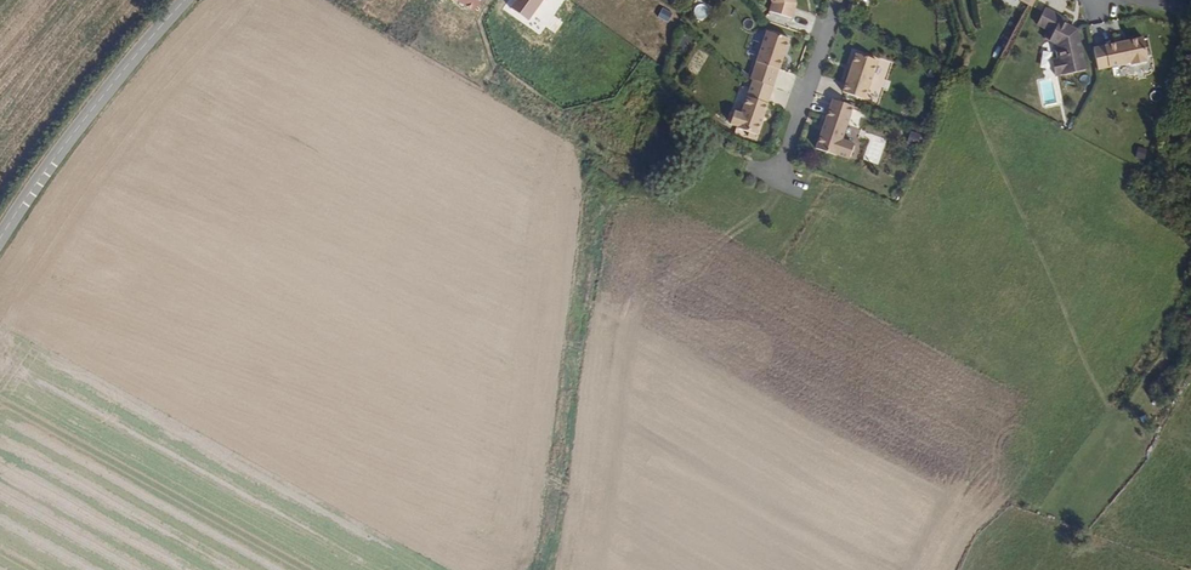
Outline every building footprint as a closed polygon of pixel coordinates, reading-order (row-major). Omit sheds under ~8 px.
[(486,0),(463,0),(478,11),(486,0)] [(517,5),(534,17),(547,0),(520,0),(517,5)] [(795,0),(772,0),(772,1),(767,19),(772,20),(788,25),(794,8),(796,2),(795,0)] [(854,14),(858,3),(852,1),(848,12),(854,14)] [(1078,28),(1044,13),(1036,26),(1054,33),(1050,41),(1056,45),(1058,59),(1052,61),(1055,75),(1089,71),(1078,28)] [(780,67),(783,59),(790,36),(768,28),(761,48),(758,59),(757,59),(752,76),(754,77),(773,85),(779,67),(780,67)] [(1149,58),(1145,37),(1094,50),(1099,70),(1133,61),(1133,65),(1148,61),(1147,58),(1149,58)] [(689,70),(699,73),(706,53),(696,50),(689,70)] [(864,97),(865,96),(879,57),(857,50),(852,62),(854,63),(852,67),(851,67),(844,87),(843,90),(864,97)] [(759,133),(773,85),(754,77),(743,112),(735,109),(732,122),(739,124),(738,126),(759,133)] [(833,97),(829,109),(824,124),(826,124),(824,130),(823,130),(818,147),(838,154),(838,152),(851,156),(856,141),(843,137),(849,117),(853,104),(833,97)]
